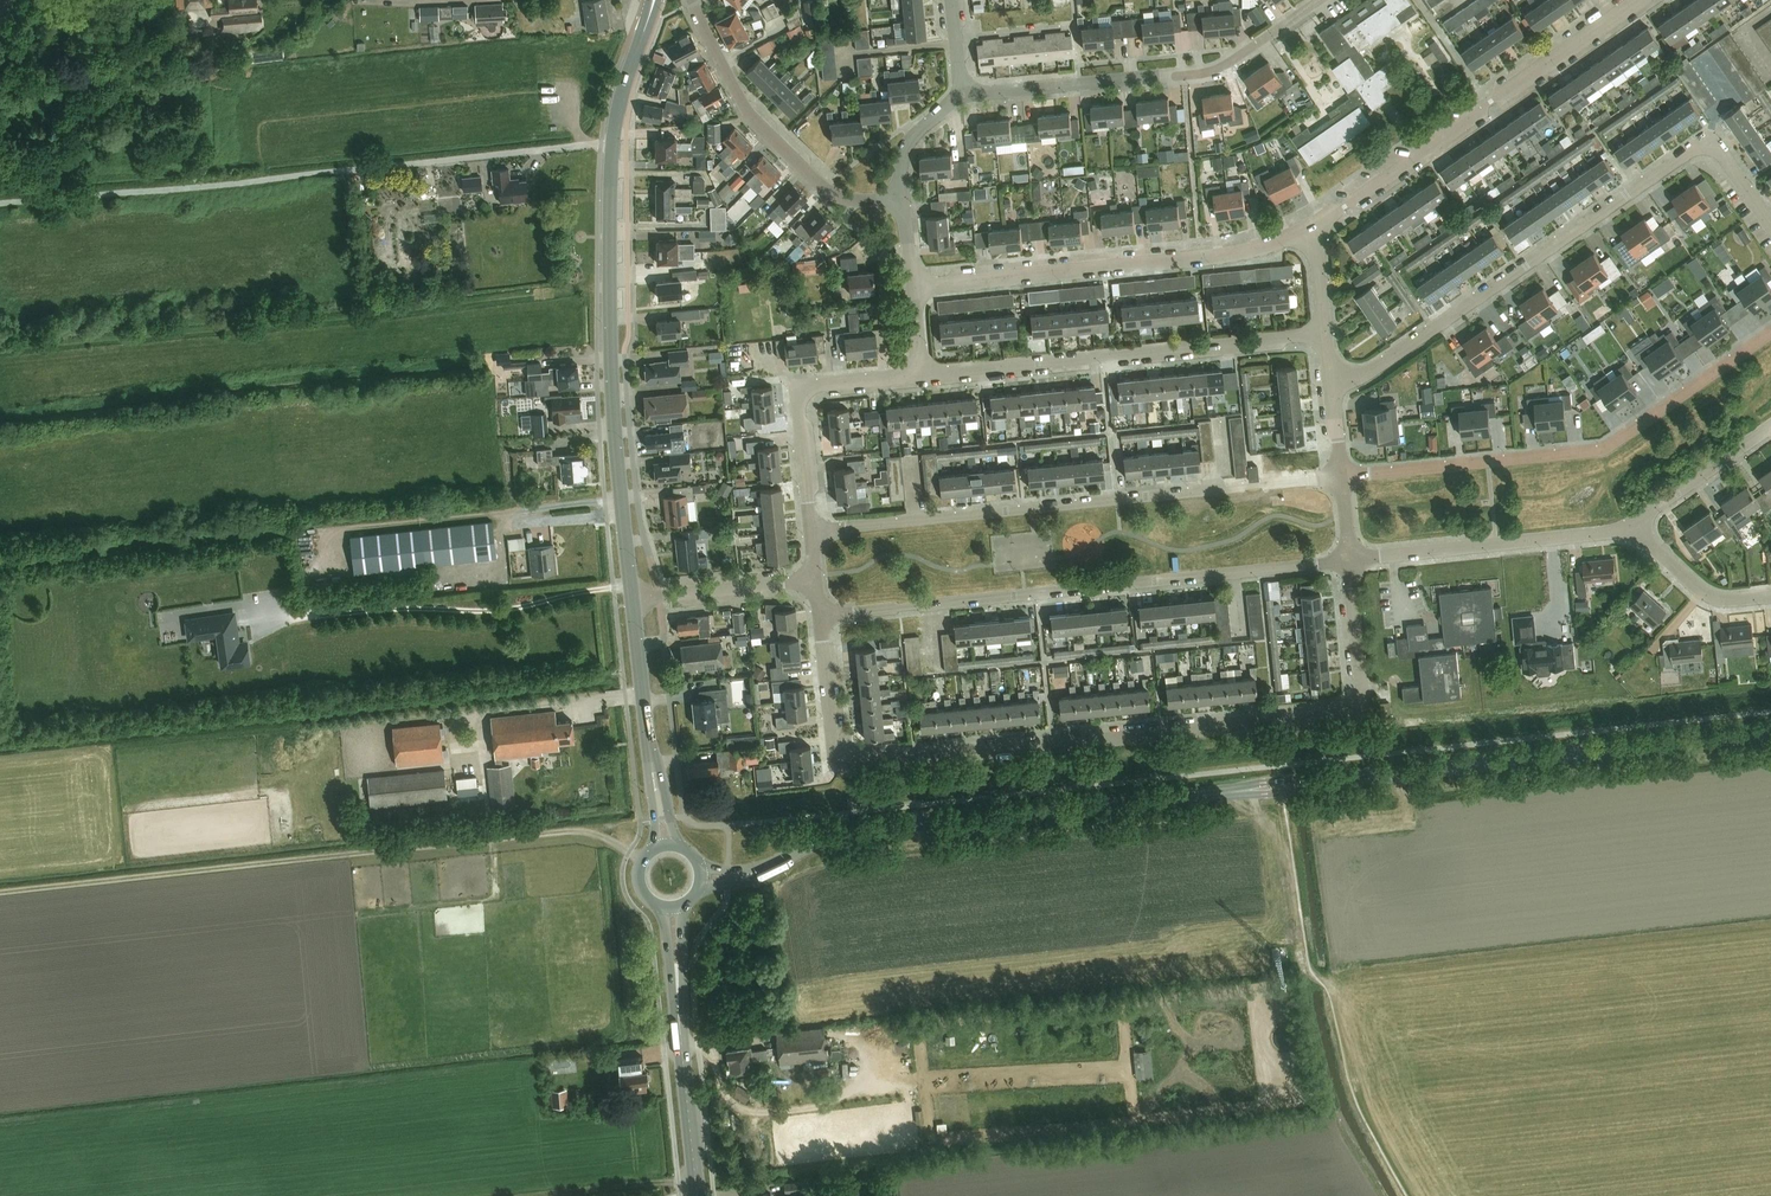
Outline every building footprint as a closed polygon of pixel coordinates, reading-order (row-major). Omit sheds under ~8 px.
[(220,17),(221,32),(233,30),(233,31),(250,29),(259,28),(259,25),(262,24),(261,14),(258,14),(257,0),(229,0),(229,8),(212,10),(213,18),(220,17)] [(588,30),(607,27),(605,17),(607,17),(604,0),(588,0),(584,1),(588,25),(588,30)] [(801,2),(806,26),(816,24),(811,0),(810,0),(801,2)] [(891,7),(892,12),(903,11),(903,8),(923,6),(922,0),(902,0),(902,6),(891,7)] [(1231,0),(1218,2),(1219,13),(1232,11),(1232,8),(1231,0)] [(1292,138),(1310,164),(1371,122),(1365,113),(1370,109),(1371,111),(1388,99),(1383,91),(1398,80),(1387,64),(1375,72),(1360,50),(1370,43),(1371,43),(1418,11),(1410,0),(1366,0),(1335,21),(1320,32),(1341,62),(1333,67),(1353,96),(1338,106),(1342,112),(1312,132),(1308,127),(1302,131),(1296,135),(1292,138)] [(1474,15),(1479,22),(1484,18),(1483,15),(1490,10),(1487,6),(1482,0),(1475,0),(1467,5),(1474,15)] [(1487,6),(1490,10),(1500,3),(1502,6),(1509,2),(1508,0),(1482,0),(1487,6)] [(1538,4),(1549,21),(1562,12),(1554,0),(1543,0),(1538,4)] [(1562,12),(1574,3),(1572,0),(1554,0),(1562,12)] [(1709,16),(1698,0),(1695,0),(1685,7),(1697,24),(1709,16)] [(1721,7),(1716,0),(1698,0),(1709,16),(1721,7)] [(1232,8),(1232,11),(1219,13),(1218,2),(1212,2),(1214,14),(1217,13),(1219,34),(1235,32),(1234,25),(1241,24),(1239,7),(1232,8)] [(779,14),(775,5),(774,3),(767,6),(773,17),(779,14)] [(981,3),(973,4),(974,12),(982,11),(981,3)] [(1192,12),(1194,29),(1202,28),(1203,36),(1219,34),(1217,13),(1214,14),(1204,15),(1203,3),(1197,4),(1198,11),(1192,12)] [(507,18),(507,8),(503,8),(503,4),(476,6),(477,25),(487,24),(488,28),(489,30),(492,31),(494,30),(496,27),(495,24),(498,24),(498,22),(504,21),(504,19),(507,18)] [(1533,7),(1525,12),(1527,16),(1533,24),(1536,29),(1549,21),(1538,4),(1533,7)] [(1467,5),(1455,14),(1462,23),(1474,15),(1467,5)] [(1749,5),(1742,11),(1745,16),(1753,11),(1749,5)] [(761,9),(766,19),(767,21),(773,17),(767,6),(761,9)] [(904,21),(893,22),(893,28),(904,26),(904,24),(924,22),(923,6),(903,8),(903,11),(904,21)] [(1258,24),(1266,18),(1258,6),(1249,12),(1258,24)] [(419,8),(419,22),(439,21),(438,7),(419,8)] [(1685,33),(1697,24),(1685,7),(1673,15),(1685,33)] [(1157,20),(1159,40),(1174,39),(1174,31),(1181,30),(1179,13),(1171,14),(1171,18),(1159,20),(1158,8),(1152,9),(1153,11),(1154,20),(1157,20)] [(789,21),(798,17),(800,16),(797,9),(785,15),(789,21)] [(729,14),(726,12),(722,10),(714,24),(719,27),(722,34),(742,23),(736,11),(729,14)] [(1143,42),(1159,40),(1157,20),(1154,20),(1153,11),(1143,12),(1143,17),(1126,19),(1128,36),(1142,35),(1143,42)] [(1449,32),(1462,23),(1455,14),(1442,23),(1449,32)] [(1111,25),(1099,27),(1097,15),(1092,16),(1093,27),(1096,27),(1098,47),(1114,45),(1113,38),(1128,36),(1126,19),(1111,21),(1111,25)] [(1671,42),(1685,33),(1673,15),(1659,24),(1671,42)] [(1511,16),(1499,25),(1511,42),(1523,33),(1511,16)] [(1527,16),(1522,19),(1528,28),(1533,24),(1527,16)] [(789,29),(792,28),(801,23),(798,17),(789,21),(786,23),(789,29)] [(1096,27),(1093,27),(1083,28),(1082,17),(1077,17),(1078,29),(1081,29),(1083,49),(1098,47),(1096,27)] [(332,19),(327,24),(330,28),(335,23),(332,19)] [(1767,21),(1755,29),(1759,34),(1770,26),(1767,21)] [(905,36),(894,37),(894,38),(895,42),(906,41),(905,38),(926,37),(924,22),(904,24),(904,26),(905,36)] [(1717,28),(1721,34),(1729,28),(1725,22),(1717,28)] [(752,42),(749,36),(742,23),(722,34),(725,40),(725,46),(741,47),(752,42)] [(800,25),(787,32),(791,41),(805,34),(800,25)] [(1499,25),(1487,33),(1498,50),(1511,42),(1499,25)] [(1759,34),(1762,39),(1770,33),(1770,27),(1770,26),(1759,34)] [(1636,35),(1648,52),(1660,44),(1649,27),(1636,35)] [(805,29),(806,37),(813,36),(811,28),(805,29)] [(1712,40),(1721,34),(1717,28),(1708,34),(1712,40)] [(1061,32),(1054,33),(1057,58),(1073,56),(1071,35),(1062,36),(1061,32)] [(1734,37),(1730,32),(1719,40),(1722,45),(1734,37)] [(1048,37),(1039,38),(1041,59),(1057,58),(1054,33),(1047,34),(1048,37)] [(1487,33),(1474,42),(1486,59),(1498,50),(1487,33)] [(1762,39),(1766,44),(1770,41),(1770,33),(1762,39)] [(670,46),(669,49),(677,65),(681,71),(692,65),(689,59),(700,53),(691,35),(688,34),(679,38),(681,41),(670,46)] [(1030,35),(1023,36),(1026,61),(1041,59),(1039,38),(1031,39),(1030,35)] [(1636,61),(1648,52),(1636,35),(1624,44),(1636,61)] [(1017,41),(1008,42),(1010,63),(1026,61),(1023,36),(1016,37),(1017,41)] [(1737,42),(1734,37),(1722,45),(1726,50),(1737,42)] [(999,38),(992,39),(995,64),(1010,63),(1008,42),(1000,42),(999,38)] [(771,39),(757,47),(763,56),(776,49),(771,39)] [(985,44),(976,45),(979,66),(995,64),(992,39),(985,40),(985,44)] [(1435,40),(1429,45),(1443,64),(1449,60),(1435,40)] [(1703,46),(1699,40),(1693,45),(1696,51),(1703,46)] [(1708,48),(1711,53),(1722,45),(1719,40),(1708,48)] [(1474,42),(1462,50),(1473,67),(1486,59),(1474,42)] [(1741,47),(1737,42),(1726,50),(1729,55),(1741,47)] [(1623,70),(1636,61),(1624,44),(1612,52),(1623,70)] [(1696,51),(1693,45),(1685,50),(1689,56),(1696,51)] [(1711,53),(1715,58),(1726,50),(1722,45),(1711,53)] [(1741,47),(1729,55),(1733,60),(1744,52),(1741,47)] [(1715,58),(1718,63),(1729,55),(1726,50),(1715,58)] [(1611,78),(1623,70),(1612,52),(1599,61),(1611,78)] [(1744,52),(1733,60),(1736,65),(1748,57),(1744,52)] [(1718,63),(1721,68),(1733,60),(1729,55),(1718,63)] [(1751,62),(1748,57),(1736,65),(1740,70),(1751,62)] [(760,58),(745,72),(756,83),(771,68),(773,70),(781,63),(777,59),(769,67),(760,58)] [(1721,68),(1725,73),(1736,65),(1733,60),(1721,68)] [(1599,87),(1611,78),(1599,61),(1587,69),(1599,87)] [(1693,66),(1689,61),(1678,69),(1681,74),(1693,66)] [(690,83),(711,72),(705,62),(689,70),(693,79),(691,80),(690,77),(687,79),(690,83)] [(1269,62),(1257,70),(1271,90),(1272,90),(1277,98),(1288,90),(1287,88),(1293,84),(1284,71),(1278,75),(1269,62)] [(1751,62),(1740,70),(1743,75),(1754,67),(1751,62)] [(1672,64),(1665,69),(1669,75),(1676,70),(1672,64)] [(1725,73),(1728,78),(1740,70),(1736,65),(1725,73)] [(671,86),(676,73),(658,66),(654,78),(653,79),(671,86)] [(1693,66),(1681,74),(1685,79),(1696,71),(1693,66)] [(1754,67),(1743,75),(1747,80),(1758,72),(1754,67)] [(771,68),(756,83),(767,94),(782,79),(784,81),(791,73),(788,70),(780,77),(773,70),(771,68)] [(903,69),(898,69),(899,80),(902,80),(904,100),(920,98),(918,79),(905,80),(903,69)] [(1586,95),(1599,87),(1587,69),(1575,78),(1586,95)] [(889,70),(884,70),(885,82),(888,82),(889,97),(890,101),(904,100),(902,80),(899,80),(890,81),(889,70)] [(1257,70),(1245,78),(1255,92),(1249,96),(1258,109),(1264,104),(1260,98),(1271,90),(1257,70)] [(1728,78),(1732,83),(1743,75),(1740,70),(1728,78)] [(1696,71),(1685,79),(1688,84),(1700,76),(1696,71)] [(701,91),(716,84),(717,83),(711,72),(690,83),(689,84),(691,89),(695,87),(694,85),(696,83),(701,91)] [(1758,72),(1747,80),(1750,85),(1761,77),(1758,72)] [(1653,86),(1660,81),(1656,75),(1649,80),(1653,86)] [(1732,83),(1735,88),(1747,80),(1743,75),(1732,83)] [(1700,76),(1688,84),(1692,89),(1703,81),(1700,76)] [(1761,77),(1750,85),(1753,90),(1765,82),(1761,77)] [(666,98),(671,86),(653,79),(654,78),(649,91),(666,98)] [(1579,100),(1586,95),(1575,78),(1563,87),(1574,104),(1579,100)] [(1667,92),(1679,84),(1675,78),(1663,87),(1667,92)] [(782,79),(767,94),(778,104),(793,90),(795,92),(802,84),(798,80),(791,88),(784,81),(782,79)] [(846,90),(860,89),(859,80),(846,80),(846,90)] [(1653,86),(1649,80),(1641,85),(1645,91),(1653,86)] [(1735,88),(1739,92),(1750,85),(1747,80),(1735,88)] [(1703,81),(1692,89),(1695,94),(1707,86),(1703,81)] [(1765,82),(1753,90),(1757,95),(1768,87),(1765,82)] [(1739,92),(1742,97),(1753,90),(1750,85),(1739,92)] [(1707,86),(1695,94),(1699,99),(1711,91),(1707,86)] [(718,87),(716,88),(693,100),(697,107),(705,103),(708,109),(726,100),(718,87)] [(1561,113),(1574,104),(1563,87),(1549,96),(1561,113)] [(1663,87),(1651,95),(1654,101),(1667,92),(1663,87)] [(876,88),(870,89),(871,101),(874,100),(876,120),(892,119),(890,101),(889,97),(889,99),(877,100),(876,88)] [(793,90),(778,104),(789,115),(803,101),(805,103),(813,95),(809,91),(802,98),(795,92),(793,90)] [(861,90),(855,91),(857,103),(859,102),(861,120),(861,122),(876,120),(874,100),(871,101),(862,101),(861,90)] [(1757,95),(1753,90),(1742,97),(1745,102),(1757,95)] [(1711,91),(1699,99),(1703,104),(1714,96),(1711,91)] [(1232,92),(1218,94),(1222,118),(1229,117),(1230,125),(1237,124),(1244,123),(1242,107),(1234,108),(1232,92)] [(1624,98),(1628,103),(1636,98),(1632,92),(1624,98)] [(1765,109),(1770,105),(1762,92),(1756,96),(1765,109)] [(1206,113),(1199,114),(1202,130),(1209,128),(1214,128),(1213,120),(1222,118),(1218,94),(1204,97),(1206,113)] [(1651,95),(1638,104),(1642,109),(1654,101),(1651,95)] [(1714,96),(1703,104),(1706,109),(1718,101),(1714,96)] [(1177,104),(1175,105),(1170,105),(1169,98),(1154,99),(1156,119),(1171,118),(1171,122),(1179,121),(1177,104)] [(1620,109),(1628,103),(1624,98),(1616,103),(1620,109)] [(1690,98),(1677,107),(1689,123),(1701,114),(1690,98)] [(1141,121),(1156,119),(1154,99),(1138,101),(1139,108),(1132,109),(1133,122),(1133,126),(1141,125),(1141,121)] [(1579,100),(1574,104),(1579,110),(1583,106),(1579,100)] [(670,112),(687,116),(686,106),(668,101),(666,108),(645,104),(642,119),(660,123),(662,115),(669,116),(670,112)] [(1133,122),(1132,109),(1125,110),(1124,102),(1108,104),(1110,124),(1125,122),(1125,127),(1133,126),(1133,122)] [(1540,127),(1553,119),(1541,102),(1529,110),(1540,127)] [(687,115),(694,114),(693,106),(691,103),(686,104),(687,115)] [(1095,126),(1110,124),(1108,104),(1092,105),(1093,113),(1086,114),(1087,131),(1095,130),(1095,126)] [(1638,104),(1626,112),(1630,118),(1642,109),(1638,104)] [(1735,130),(1750,119),(1742,106),(1726,117),(1735,130)] [(1677,107),(1665,115),(1676,131),(1689,123),(1677,107)] [(1599,114),(1604,120),(1611,115),(1607,109),(1599,114)] [(847,110),(842,110),(843,121),(845,121),(847,141),(863,140),(861,122),(861,120),(848,121),(847,110)] [(1528,136),(1540,127),(1529,110),(1516,119),(1528,136)] [(845,121),(843,121),(833,122),(832,111),(826,112),(827,124),(830,123),(832,143),(847,141),(845,121)] [(1626,112),(1614,121),(1617,127),(1630,118),(1626,112)] [(687,115),(689,123),(700,122),(699,113),(694,114),(687,115)] [(1055,114),(1057,135),(1072,133),(1073,138),(1080,137),(1079,119),(1071,120),(1071,113),(1055,114)] [(1058,142),(1057,135),(1055,114),(1040,116),(1040,124),(1026,125),(1028,142),(1043,141),(1043,143),(1058,142)] [(1596,126),(1604,120),(1599,114),(1592,119),(1596,126)] [(1665,115),(1653,124),(1664,140),(1676,131),(1665,115)] [(1028,142),(1026,125),(1012,127),(1011,119),(995,121),(997,141),(1012,139),(1013,144),(1028,142)] [(1516,144),(1528,136),(1516,119),(1504,127),(1516,144)] [(1743,142),(1759,131),(1750,119),(1735,130),(1743,142)] [(983,142),(997,141),(995,121),(980,122),(980,130),(973,130),(975,147),(983,147),(983,142)] [(1601,130),(1605,135),(1617,127),(1614,121),(1601,130)] [(706,124),(706,142),(719,141),(719,123),(706,124)] [(1653,124),(1640,132),(1652,148),(1664,140),(1653,124)] [(1298,125),(1292,129),(1296,135),(1302,131),(1298,125)] [(1503,153),(1516,144),(1504,127),(1492,136),(1503,153)] [(1578,138),(1586,133),(1582,127),(1574,132),(1578,138)] [(719,154),(718,154),(723,158),(744,137),(735,128),(726,137),(722,140),(726,144),(727,145),(726,146),(720,153),(719,154)] [(1257,129),(1244,134),(1248,143),(1261,137),(1257,129)] [(1752,154),(1767,143),(1759,131),(1743,142),(1752,154)] [(1640,132),(1628,141),(1639,157),(1652,148),(1640,132)] [(705,148),(704,136),(694,136),(692,142),(677,142),(677,136),(669,136),(667,137),(656,138),(657,150),(693,149),(693,148),(705,148)] [(1491,161),(1503,153),(1492,136),(1479,144),(1491,161)] [(1595,136),(1591,139),(1593,143),(1597,148),(1601,145),(1595,136)] [(744,137),(723,158),(726,162),(729,165),(738,156),(740,158),(753,146),(744,137)] [(1589,137),(1577,146),(1581,152),(1593,143),(1591,139),(1589,137)] [(1223,141),(1215,143),(1217,152),(1225,151),(1223,141)] [(1565,147),(1561,141),(1553,147),(1557,152),(1565,147)] [(1628,141),(1616,150),(1627,166),(1639,157),(1628,141)] [(1269,149),(1267,142),(1259,144),(1261,151),(1269,149)] [(1770,159),(1770,149),(1767,143),(1752,154),(1760,166),(1770,159)] [(1479,170),(1491,161),(1479,144),(1467,153),(1479,170)] [(1577,146),(1565,155),(1569,160),(1581,152),(1577,146)] [(1550,158),(1557,152),(1553,147),(1546,152),(1550,158)] [(677,162),(677,156),(705,155),(705,148),(693,148),(693,149),(657,150),(657,161),(668,161),(668,162),(677,162)] [(1160,151),(1161,162),(1175,160),(1175,153),(1174,149),(1160,151)] [(1188,151),(1175,153),(1175,160),(1175,161),(1189,160),(1188,151)] [(1149,162),(1148,153),(1137,154),(1139,163),(1149,162)] [(1466,178),(1479,170),(1467,153),(1455,161),(1466,178)] [(751,187),(772,164),(763,155),(751,168),(756,173),(747,182),(751,187)] [(1234,155),(1223,157),(1225,167),(1236,166),(1235,160),(1234,155)] [(1565,155),(1552,163),(1556,169),(1569,160),(1565,155)] [(960,163),(953,164),(952,156),(937,158),(939,176),(953,175),(954,181),(962,180),(960,163)] [(1291,166),(1278,172),(1289,194),(1302,188),(1294,174),(1301,170),(1294,156),(1287,159),(1291,166)] [(1222,157),(1212,159),(1214,170),(1223,169),(1222,157)] [(718,164),(724,170),(729,165),(726,162),(723,158),(718,164)] [(923,178),(939,176),(937,158),(922,160),(923,178)] [(1529,164),(1533,170),(1541,164),(1537,158),(1529,164)] [(1604,158),(1592,166),(1603,182),(1615,174),(1604,158)] [(1453,187),(1466,178),(1455,161),(1442,170),(1453,187)] [(1540,172),(1544,177),(1556,169),(1552,163),(1540,172)] [(769,186),(781,174),(772,164),(751,187),(757,192),(757,193),(762,188),(760,185),(764,181),(769,186)] [(1525,174),(1533,170),(1529,164),(1521,168),(1525,174)] [(729,165),(721,173),(724,176),(726,177),(733,169),(729,165)] [(1084,165),(1064,167),(1065,175),(1084,173),(1084,165)] [(1159,166),(1148,167),(1149,177),(1160,175),(1159,166)] [(1592,166),(1579,175),(1591,191),(1603,182),(1592,166)] [(1269,168),(1262,172),(1266,179),(1272,175),(1269,168)] [(509,169),(492,170),(494,190),(500,189),(501,203),(514,202),(517,203),(519,203),(521,201),(528,200),(527,189),(529,187),(529,184),(527,182),(526,180),(513,182),(510,180),(509,169)] [(1035,169),(1032,174),(1041,180),(1044,174),(1035,169)] [(1262,172),(1255,175),(1262,189),(1269,186),(1276,201),(1289,194),(1278,172),(1272,175),(1266,179),(1262,172)] [(1540,172),(1528,180),(1532,186),(1544,177),(1540,172)] [(702,176),(699,175),(692,175),(692,193),(704,193),(704,179),(702,176)] [(738,187),(745,180),(740,175),(730,185),(735,190),(738,187)] [(1579,175),(1567,183),(1578,200),(1591,191),(1579,175)] [(1516,182),(1512,176),(1504,181),(1508,187),(1516,182)] [(461,179),(462,192),(481,190),(480,177),(461,179)] [(1079,177),(1075,186),(1082,190),(1087,181),(1079,177)] [(1096,180),(1088,181),(1090,190),(1097,189),(1096,180)] [(1232,215),(1246,213),(1243,197),(1251,196),(1248,180),(1235,182),(1236,190),(1228,191),(1232,215)] [(1435,206),(1448,197),(1436,180),(1423,189),(1435,206)] [(1528,180),(1515,189),(1519,194),(1532,186),(1528,180)] [(692,195),(692,193),(692,188),(676,189),(676,181),(657,181),(657,194),(692,195)] [(1501,192),(1508,187),(1504,181),(1496,186),(1501,192)] [(743,193),(750,186),(747,182),(740,189),(743,193)] [(1567,183),(1555,192),(1566,208),(1578,200),(1567,183)] [(1711,193),(1705,197),(1696,183),(1684,191),(1699,212),(1705,208),(1708,212),(1719,205),(1711,193)] [(1220,193),(1219,185),(1206,187),(1208,203),(1215,201),(1218,218),(1232,215),(1228,191),(1220,193)] [(774,219),(800,192),(794,186),(779,201),(781,203),(770,214),(774,219)] [(1496,186),(1487,192),(1491,199),(1501,192),(1496,186)] [(715,207),(723,204),(716,188),(708,192),(715,207)] [(984,189),(974,190),(974,199),(984,198),(984,189)] [(1423,215),(1435,206),(1423,189),(1411,197),(1423,215)] [(1503,197),(1507,203),(1519,194),(1515,189),(1503,197)] [(1675,218),(1684,230),(1702,217),(1699,212),(1684,191),(1673,199),(1683,213),(1675,218)] [(800,192),(774,219),(779,223),(790,212),(792,214),(807,199),(800,192)] [(1491,199),(1487,192),(1480,198),(1484,204),(1491,199)] [(1555,192),(1542,201),(1553,217),(1566,208),(1555,192)] [(692,200),(692,195),(657,194),(657,207),(676,206),(676,200),(692,200)] [(1411,223),(1423,215),(1411,197),(1399,206),(1411,223)] [(1491,206),(1495,212),(1507,203),(1503,197),(1491,206)] [(1476,209),(1484,204),(1480,198),(1472,203),(1476,209)] [(933,209),(947,207),(946,200),(932,202),(933,209)] [(1186,200),(1185,200),(1178,201),(1178,205),(1163,207),(1166,227),(1181,225),(1180,218),(1187,217),(1186,200)] [(741,201),(730,210),(735,216),(746,207),(741,201)] [(1542,201),(1530,209),(1541,225),(1553,217),(1542,201)] [(1118,211),(1117,204),(1117,203),(1111,204),(1112,213),(1103,214),(1103,209),(1095,210),(1097,227),(1104,226),(1105,234),(1120,232),(1118,211)] [(1141,209),(1140,205),(1133,206),(1133,210),(1118,212),(1117,204),(1118,211),(1120,232),(1136,230),(1135,223),(1142,222),(1141,209)] [(1166,227),(1163,207),(1148,208),(1148,204),(1140,205),(1141,209),(1142,222),(1149,221),(1150,229),(1166,227)] [(1724,217),(1732,211),(1727,204),(1719,210),(1724,217)] [(676,213),(693,213),(693,206),(676,206),(657,207),(657,220),(676,220),(676,213)] [(1398,232),(1411,223),(1399,206),(1386,214),(1398,232)] [(947,207),(933,209),(934,216),(928,217),(930,232),(950,230),(949,215),(948,215),(947,207)] [(725,208),(710,208),(710,231),(716,231),(725,231),(725,208)] [(1530,209),(1517,218),(1529,234),(1541,225),(1530,209)] [(1088,210),(1075,211),(1076,222),(1081,221),(1081,216),(1089,216),(1088,210)] [(806,228),(800,235),(804,239),(826,218),(819,211),(804,226),(806,228)] [(972,212),(963,213),(964,223),(973,222),(972,212)] [(1386,240),(1398,232),(1386,214),(1374,223),(1386,240)] [(1470,228),(1483,220),(1479,214),(1467,223),(1470,228)] [(1700,230),(1710,223),(1705,215),(1695,222),(1700,230)] [(1066,222),(1068,243),(1084,241),(1083,234),(1090,233),(1089,216),(1081,216),(1081,221),(1076,222),(1066,222)] [(1446,221),(1450,227),(1458,222),(1453,216),(1446,221)] [(804,239),(809,244),(816,238),(818,241),(834,225),(826,218),(804,239)] [(1517,218),(1505,226),(1516,242),(1529,234),(1517,218)] [(1645,218),(1634,226),(1648,247),(1651,252),(1661,245),(1669,239),(1660,226),(1653,230),(1646,220),(1645,218)] [(1068,243),(1066,222),(1051,224),(1051,219),(1036,221),(1037,238),(1052,237),(1053,244),(1068,243)] [(1023,240),(1037,238),(1036,221),(1034,221),(1030,221),(1020,222),(1021,227),(1006,228),(1008,249),(1024,247),(1023,240)] [(1442,232),(1450,227),(1446,221),(1438,226),(1442,232)] [(785,222),(776,232),(781,237),(791,228),(785,222)] [(1374,249),(1386,240),(1374,223),(1362,231),(1374,249)] [(1454,231),(1458,237),(1470,228),(1467,223),(1454,231)] [(1634,226),(1622,234),(1640,260),(1642,258),(1651,252),(1648,247),(1634,226)] [(992,250),(1008,249),(1006,228),(990,230),(991,231),(976,232),(978,247),(992,246),(992,250)] [(957,252),(956,244),(952,245),(950,230),(930,232),(931,248),(939,247),(940,254),(957,252)] [(1744,246),(1750,241),(1742,230),(1736,234),(1744,246)] [(699,232),(699,242),(716,242),(716,231),(710,231),(699,232)] [(1361,258),(1374,249),(1362,231),(1349,240),(1361,258)] [(1454,231),(1442,240),(1446,245),(1458,237),(1454,231)] [(729,233),(725,238),(726,242),(731,246),(737,239),(729,233)] [(1433,239),(1429,233),(1421,238),(1425,244),(1433,239)] [(1494,234),(1481,243),(1492,259),(1505,250),(1494,234)] [(1680,235),(1673,240),(1680,252),(1687,247),(1680,235)] [(792,241),(797,246),(802,241),(797,236),(792,241)] [(1421,238),(1414,243),(1418,249),(1425,244),(1421,238)] [(804,250),(808,246),(809,244),(804,239),(799,245),(804,250)] [(658,252),(694,251),(694,245),(677,245),(677,240),(671,240),(670,241),(658,241),(658,252)] [(1442,240),(1430,248),(1433,254),(1446,245),(1442,240)] [(1481,243),(1469,251),(1480,268),(1492,259),(1481,243)] [(1721,243),(1714,248),(1718,255),(1726,250),(1721,243)] [(1430,248),(1417,257),(1421,262),(1433,254),(1430,248)] [(1397,255),(1401,261),(1409,256),(1405,250),(1397,255)] [(678,259),(694,259),(694,251),(658,252),(658,263),(670,263),(671,264),(678,264),(678,259)] [(1469,251),(1456,260),(1468,276),(1480,268),(1469,251)] [(1612,258),(1602,264),(1594,253),(1583,261),(1597,282),(1609,274),(1613,280),(1622,273),(1612,258)] [(1394,266),(1401,261),(1397,255),(1390,260),(1394,266)] [(851,294),(874,291),(872,272),(859,273),(857,257),(841,259),(842,268),(847,267),(849,283),(851,294)] [(1408,271),(1421,262),(1417,257),(1404,266),(1408,271)] [(792,264),(794,275),(826,272),(825,260),(792,264)] [(1456,260),(1444,269),(1455,285),(1468,276),(1456,260)] [(1358,288),(1382,271),(1380,269),(1385,266),(1381,261),(1377,264),(1375,263),(1352,279),(1358,288)] [(1567,282),(1580,301),(1594,291),(1591,286),(1597,282),(1583,261),(1572,269),(1576,276),(1567,282)] [(1751,283),(1765,304),(1770,299),(1770,287),(1768,282),(1770,279),(1770,274),(1765,266),(1759,270),(1762,275),(1751,283)] [(1444,269),(1432,277),(1443,293),(1455,285),(1444,269)] [(680,280),(698,278),(697,270),(673,273),(674,281),(658,282),(660,298),(682,296),(680,280)] [(708,270),(698,272),(699,279),(709,278),(708,270)] [(1210,272),(1202,273),(1204,285),(1211,284),(1210,272)] [(1396,289),(1401,285),(1393,272),(1387,276),(1396,289)] [(1432,277),(1419,286),(1430,302),(1443,293),(1432,277)] [(1735,287),(1729,291),(1738,302),(1743,298),(1753,312),(1765,304),(1751,283),(1747,278),(1735,287)] [(1125,282),(1118,283),(1119,295),(1126,294),(1126,293),(1125,282)] [(1661,282),(1652,288),(1659,298),(1667,292),(1661,282)] [(1103,284),(1093,285),(1094,297),(1104,296),(1103,284)] [(1405,301),(1410,298),(1401,285),(1396,289),(1405,301)] [(1272,288),(1274,309),(1290,307),(1290,306),(1295,306),(1297,303),(1296,296),(1294,294),(1288,295),(1288,286),(1272,288)] [(1373,286),(1357,297),(1365,309),(1381,298),(1373,286)] [(1640,293),(1636,287),(1630,292),(1634,298),(1640,293)] [(1260,311),(1274,309),(1272,288),(1257,289),(1260,311)] [(1544,288),(1532,296),(1547,317),(1558,309),(1544,288)] [(1245,312),(1260,311),(1257,289),(1243,291),(1245,312)] [(1230,314),(1245,312),(1243,291),(1228,292),(1230,314)] [(1648,291),(1639,297),(1645,305),(1653,299),(1648,291)] [(1215,315),(1230,314),(1228,292),(1212,294),(1215,315)] [(1716,295),(1698,307),(1704,315),(1718,336),(1730,328),(1721,314),(1727,310),(1719,298),(1716,295)] [(1530,318),(1519,325),(1528,339),(1551,323),(1547,317),(1532,296),(1521,304),(1530,318)] [(1184,321),(1199,319),(1197,298),(1181,300),(1184,321)] [(1381,298),(1365,309),(1374,322),(1390,311),(1381,298)] [(1419,310),(1410,298),(1405,301),(1413,314),(1419,310)] [(1169,322),(1184,321),(1181,300),(1167,301),(1169,322)] [(1154,324),(1169,322),(1167,301),(1152,303),(1154,324)] [(1139,325),(1154,324),(1152,303),(1137,304),(1139,325)] [(1124,327),(1139,325),(1137,304),(1122,306),(1124,327)] [(1093,330),(1108,328),(1106,307),(1091,309),(1093,330)] [(673,320),(658,322),(659,337),(681,335),(680,320),(700,318),(699,309),(672,312),(673,320)] [(869,309),(859,310),(860,318),(870,317),(869,309)] [(1078,332),(1093,330),(1091,309),(1076,311),(1078,332)] [(1063,333),(1078,332),(1076,311),(1061,312),(1063,333)] [(1390,311),(1374,322),(1383,334),(1399,323),(1390,311)] [(1048,335),(1063,333),(1061,312),(1046,314),(1048,335)] [(1002,337),(1017,335),(1015,314),(999,316),(1002,337)] [(1033,336),(1048,335),(1046,314),(1031,315),(1033,336)] [(1582,332),(1589,328),(1586,323),(1581,315),(1574,320),(1579,327),(1582,332)] [(1689,319),(1683,323),(1691,335),(1697,331),(1706,345),(1718,336),(1704,315),(1697,320),(1694,316),(1689,319)] [(987,338),(1002,337),(999,316),(985,317),(987,338)] [(972,340),(987,338),(985,317),(970,319),(972,340)] [(957,341),(972,340),(970,319),(955,321),(957,341)] [(942,343),(957,341),(955,321),(940,322),(942,343)] [(1506,335),(1497,341),(1487,327),(1476,335),(1490,356),(1497,352),(1500,356),(1514,347),(1506,335)] [(877,346),(885,346),(883,328),(872,329),(872,330),(873,334),(863,335),(860,335),(862,355),(878,354),(877,346)] [(860,335),(863,335),(863,331),(863,330),(857,331),(858,336),(845,337),(844,332),(836,333),(838,351),(846,350),(847,357),(862,355),(860,335)] [(1657,348),(1672,369),(1684,361),(1674,347),(1680,343),(1672,331),(1666,335),(1669,340),(1657,348)] [(800,342),(802,362),(818,360),(817,353),(825,352),(823,335),(803,337),(803,338),(803,342),(800,342)] [(1473,355),(1479,364),(1480,363),(1490,356),(1476,335),(1464,343),(1473,355)] [(1649,336),(1631,348),(1639,359),(1645,355),(1646,356),(1657,348),(1649,336)] [(800,342),(803,342),(803,338),(803,337),(797,338),(797,342),(785,343),(784,339),(776,340),(778,357),(786,356),(787,364),(802,362),(800,342)] [(1536,353),(1540,360),(1549,354),(1545,347),(1536,353)] [(1567,348),(1560,353),(1564,359),(1571,354),(1567,348)] [(1672,369),(1657,348),(1646,356),(1645,355),(1639,359),(1644,368),(1650,363),(1660,377),(1672,369)] [(660,363),(645,364),(647,384),(666,382),(680,381),(679,366),(689,365),(687,350),(669,352),(670,361),(660,362),(660,363)] [(721,351),(711,353),(712,362),(722,361),(721,351)] [(510,352),(496,353),(497,360),(511,359),(510,352)] [(1473,355),(1465,361),(1476,376),(1484,371),(1479,364),(1473,355)] [(1480,363),(1479,364),(1484,371),(1495,363),(1490,356),(1480,363)] [(550,372),(541,373),(540,363),(528,364),(529,379),(535,379),(542,379),(578,376),(577,364),(557,366),(558,367),(550,368),(550,372)] [(1611,381),(1625,401),(1637,393),(1628,379),(1634,375),(1625,364),(1615,371),(1618,376),(1611,381)] [(1278,384),(1297,382),(1296,367),(1277,369),(1278,384)] [(1209,391),(1206,392),(1207,405),(1213,404),(1211,391),(1224,389),(1222,369),(1206,371),(1209,391)] [(1196,393),(1206,392),(1209,391),(1206,371),(1192,373),(1194,393),(1191,393),(1192,406),(1198,406),(1196,393)] [(1242,372),(1243,388),(1250,387),(1249,371),(1242,372)] [(1194,393),(1192,373),(1177,374),(1179,395),(1176,395),(1178,408),(1183,407),(1181,394),(1191,393),(1194,393)] [(1167,396),(1176,395),(1179,395),(1177,374),(1162,376),(1164,396),(1161,396),(1163,410),(1168,409),(1167,396)] [(1606,374),(1594,382),(1596,384),(1599,389),(1611,381),(1606,374)] [(542,379),(535,379),(536,389),(537,388),(538,395),(550,394),(549,387),(548,387),(548,384),(559,383),(559,389),(579,388),(578,376),(542,379)] [(1152,397),(1161,396),(1164,396),(1162,376),(1147,378),(1149,398),(1147,398),(1148,411),(1153,411),(1152,397)] [(1445,377),(1436,379),(1437,389),(1446,388),(1445,377)] [(1137,399),(1147,398),(1149,398),(1147,378),(1132,379),(1134,399),(1131,400),(1133,413),(1139,412),(1137,399)] [(514,380),(514,389),(529,388),(528,379),(514,380)] [(1122,401),(1131,400),(1134,399),(1132,379),(1116,381),(1119,401),(1116,401),(1118,414),(1123,414),(1122,401)] [(1613,410),(1625,401),(1611,381),(1599,389),(1596,384),(1590,388),(1598,400),(1604,396),(1613,410)] [(1280,399),(1299,397),(1297,382),(1278,384),(1280,399)] [(1096,404),(1095,393),(1094,385),(1079,387),(1081,407),(1079,407),(1080,420),(1085,419),(1084,407),(1096,405),(1096,404)] [(774,402),(772,386),(753,388),(752,386),(741,387),(741,393),(752,392),(753,401),(754,404),(774,402)] [(1069,408),(1079,407),(1081,407),(1079,387),(1064,389),(1066,408),(1064,409),(1065,422),(1070,421),(1069,408)] [(1243,388),(1245,403),(1252,402),(1250,387),(1243,388)] [(704,389),(692,390),(693,399),(705,398),(704,389)] [(1054,410),(1064,409),(1066,408),(1064,389),(1049,390),(1051,410),(1049,410),(1050,428),(1056,427),(1054,410)] [(1039,411),(1049,410),(1051,410),(1049,390),(1035,392),(1037,412),(1033,412),(1035,425),(1040,424),(1039,411)] [(730,391),(723,392),(724,404),(731,403),(730,391)] [(1025,413),(1033,412),(1037,412),(1035,392),(1020,393),(1022,413),(1019,414),(1020,426),(1026,426),(1025,413)] [(646,417),(687,412),(685,393),(644,397),(646,417)] [(1010,415),(1019,414),(1022,413),(1020,393),(1005,395),(1007,415),(1004,415),(1005,428),(1011,427),(1010,415)] [(1552,427),(1567,426),(1565,409),(1572,408),(1571,394),(1562,395),(1563,401),(1550,402),(1552,427)] [(570,395),(562,396),(562,395),(545,396),(545,406),(553,406),(554,422),(567,421),(566,414),(571,413),(571,412),(582,411),(581,396),(570,397),(570,395)] [(995,416),(1004,415),(1007,415),(1005,395),(990,397),(992,416),(989,416),(990,429),(996,429),(995,416)] [(1552,427),(1550,402),(1549,396),(1527,399),(1529,413),(1536,412),(1538,429),(1552,427)] [(1282,414),(1301,412),(1299,397),(1280,399),(1282,414)] [(965,419),(978,418),(976,398),(946,401),(948,421),(945,421),(946,434),(951,433),(950,421),(960,420),(961,432),(966,432),(965,419)] [(1586,398),(1579,402),(1584,409),(1591,404),(1586,398)] [(1382,409),(1365,410),(1366,425),(1392,422),(1399,421),(1397,407),(1396,407),(1395,400),(1381,402),(1382,409)] [(775,418),(774,402),(754,404),(753,401),(742,402),(743,408),(754,407),(755,416),(744,417),(745,429),(762,427),(761,419),(775,418)] [(935,422),(945,421),(948,421),(946,401),(931,402),(933,422),(930,423),(931,435),(937,435),(935,422)] [(920,424),(930,423),(933,422),(931,402),(916,404),(918,424),(915,424),(916,437),(921,436),(920,424)] [(1245,403),(1247,417),(1254,417),(1252,402),(1245,403)] [(1474,410),(1477,435),(1491,434),(1490,417),(1497,416),(1495,402),(1487,403),(1488,408),(1474,410)] [(906,425),(915,424),(918,424),(916,404),(901,406),(903,426),(900,426),(901,439),(907,438),(906,425)] [(1420,418),(1435,416),(1433,405),(1419,406),(1420,418)] [(1477,435),(1474,410),(1466,411),(1465,405),(1452,407),(1453,421),(1461,420),(1462,437),(1477,435)] [(891,427),(900,426),(903,426),(901,406),(886,407),(888,427),(885,427),(887,440),(888,440),(892,440),(891,427)] [(861,426),(860,420),(850,421),(848,408),(828,411),(830,426),(849,424),(850,427),(861,426)] [(866,425),(878,424),(877,411),(865,412),(866,425)] [(1283,428),(1302,426),(1301,412),(1282,414),(1283,428)] [(545,414),(530,415),(531,429),(533,429),(534,438),(547,437),(545,414)] [(1243,423),(1242,416),(1229,418),(1229,424),(1243,423)] [(1247,417),(1248,432),(1255,431),(1254,417),(1247,417)] [(1211,419),(1198,421),(1199,427),(1211,426),(1211,419)] [(1392,422),(1366,425),(1368,439),(1385,438),(1385,445),(1400,443),(1399,436),(1400,436),(1399,421),(1392,422)] [(1243,430),(1243,423),(1229,424),(1230,431),(1243,430)] [(670,441),(684,439),(683,424),(670,425),(671,432),(646,435),(648,448),(657,447),(658,449),(670,448),(670,441)] [(851,436),(850,427),(849,424),(830,426),(831,442),(845,440),(846,448),(863,446),(862,435),(851,436)] [(1090,434),(1099,433),(1098,426),(1089,427),(1090,434)] [(1211,426),(1199,427),(1199,434),(1212,433),(1211,426)] [(1302,426),(1283,428),(1285,444),(1304,442),(1302,426)] [(1180,429),(1181,436),(1197,434),(1197,427),(1180,429)] [(1181,436),(1180,429),(1165,430),(1166,437),(1181,436)] [(1151,439),(1166,437),(1165,430),(1150,432),(1151,439)] [(1244,436),(1243,430),(1230,431),(1231,438),(1244,436)] [(1255,431),(1248,432),(1250,448),(1257,447),(1255,431)] [(1135,434),(1136,441),(1151,439),(1150,432),(1135,434)] [(1212,433),(1199,434),(1200,441),(1213,440),(1212,433)] [(1120,435),(1121,442),(1136,441),(1135,434),(1120,435)] [(1245,443),(1244,436),(1231,438),(1231,445),(1245,443)] [(719,437),(716,445),(722,447),(725,439),(719,437)] [(1084,439),(1085,446),(1100,444),(1099,438),(1084,439)] [(1070,447),(1085,446),(1084,439),(1069,441),(1070,447)] [(780,462),(778,446),(764,448),(763,440),(746,442),(747,453),(759,452),(760,462),(760,465),(780,462)] [(887,440),(881,440),(883,457),(889,456),(888,440),(887,440)] [(1213,440),(1200,441),(1201,448),(1213,447),(1213,440)] [(1070,447),(1069,441),(1055,442),(1055,449),(1070,447)] [(1040,444),(1040,450),(1055,449),(1055,442),(1040,444)] [(1245,450),(1245,443),(1231,445),(1232,451),(1245,450)] [(1024,445),(1025,452),(1040,450),(1040,444),(1024,445)] [(1214,454),(1213,447),(1201,448),(1201,455),(1214,454)] [(1012,448),(997,449),(997,456),(1017,454),(1017,448),(1012,448)] [(586,472),(588,469),(588,464),(585,462),(584,453),(553,456),(552,449),(537,450),(538,465),(561,463),(563,483),(587,481),(586,472)] [(997,449),(982,450),(982,457),(997,456),(997,449)] [(1184,470),(1199,468),(1197,449),(1182,451),(1184,470)] [(982,450),(967,452),(967,458),(982,457),(982,450)] [(1246,457),(1245,450),(1232,451),(1233,458),(1246,457)] [(1170,472),(1184,470),(1182,451),(1167,452),(1170,472)] [(717,452),(715,455),(716,458),(719,460),(722,460),(724,457),(724,454),(721,452),(717,452)] [(967,452),(952,453),(953,460),(967,458),(967,452)] [(1155,473),(1170,472),(1167,452),(1153,454),(1155,473)] [(679,468),(690,467),(689,453),(670,455),(671,462),(654,463),(656,482),(680,479),(679,468)] [(937,461),(953,460),(952,453),(937,454),(937,458),(937,461)] [(1140,475),(1155,473),(1153,454),(1138,456),(1140,475)] [(1215,461),(1214,454),(1201,455),(1202,462),(1215,461)] [(1125,477),(1140,475),(1138,456),(1123,457),(1125,477)] [(1247,463),(1246,457),(1233,458),(1233,465),(1247,463)] [(855,484),(856,487),(867,486),(867,481),(855,482),(854,472),(866,471),(864,459),(847,461),(848,469),(834,471),(836,486),(855,484)] [(1088,480),(1104,478),(1102,459),(1086,461),(1088,480)] [(1074,482),(1088,480),(1086,461),(1072,463),(1074,482)] [(782,478),(780,462),(760,465),(760,462),(748,463),(749,468),(760,467),(761,480),(782,478)] [(1059,483),(1074,482),(1072,463),(1057,464),(1059,483)] [(1248,470),(1247,466),(1247,463),(1233,465),(1234,471),(1248,470)] [(1044,485),(1059,483),(1057,464),(1042,466),(1044,485)] [(1248,470),(1248,477),(1249,481),(1258,480),(1257,465),(1247,466),(1248,470)] [(1029,486),(1044,485),(1042,466),(1027,467),(1029,486)] [(1000,489),(1016,488),(1014,469),(999,471),(1000,489)] [(1760,477),(1766,485),(1760,490),(1770,506),(1770,470),(1760,477)] [(985,491),(1000,489),(999,471),(984,472),(985,491)] [(971,492),(985,491),(984,472),(969,473),(971,492)] [(956,494),(971,492),(969,473),(954,475),(956,494)] [(940,495),(956,494),(954,475),(939,476),(939,477),(939,483),(940,489),(940,495)] [(744,477),(735,478),(736,485),(745,484),(744,477)] [(724,481),(718,491),(727,496),(733,486),(724,481)] [(695,501),(694,493),(711,491),(710,484),(673,488),(674,498),(665,499),(667,524),(688,522),(686,502),(695,501)] [(846,501),(847,504),(848,512),(870,510),(868,496),(857,497),(856,487),(855,484),(836,486),(837,502),(846,501)] [(1760,490),(1754,493),(1748,485),(1735,495),(1748,514),(1760,505),(1767,514),(1770,512),(1770,506),(1760,490)] [(750,488),(733,489),(734,496),(751,495),(751,491),(750,488)] [(781,488),(751,491),(751,495),(751,497),(761,496),(762,504),(783,502),(781,488)] [(1736,522),(1748,514),(1735,495),(1722,503),(1728,511),(1722,515),(1734,533),(1740,541),(1746,537),(1736,522)] [(763,513),(753,514),(754,520),(784,516),(783,502),(762,504),(763,513)] [(1734,533),(1722,515),(1716,519),(1711,512),(1698,521),(1711,539),(1723,531),(1728,537),(1734,533)] [(784,516),(754,520),(754,525),(764,524),(765,533),(786,531),(784,516)] [(492,520),(421,528),(425,566),(496,558),(492,520)] [(1698,548),(1711,539),(1698,521),(1685,529),(1690,537),(1683,542),(1696,559),(1702,555),(1698,548)] [(421,528),(350,536),(354,574),(425,566),(421,528)] [(705,530),(697,531),(697,529),(682,531),(683,538),(677,539),(680,569),(699,567),(695,538),(706,537),(705,530)] [(766,542),(756,543),(757,548),(787,545),(786,531),(765,533),(766,542)] [(512,550),(530,547),(528,534),(510,537),(512,550)] [(787,545),(757,548),(757,554),(767,553),(768,562),(789,560),(787,545)] [(532,575),(556,572),(554,546),(529,548),(532,575)] [(1586,581),(1616,578),(1613,558),(1583,561),(1584,571),(1576,572),(1579,597),(1587,596),(1586,581)] [(1272,599),(1273,599),(1271,583),(1263,583),(1265,600),(1272,599)] [(1446,653),(1454,652),(1453,644),(1498,640),(1496,619),(1504,618),(1503,606),(1495,607),(1493,588),(1440,594),(1445,636),(1446,653)] [(1653,625),(1666,611),(1644,590),(1638,597),(1632,592),(1622,603),(1628,608),(1631,605),(1653,625)] [(1526,594),(1527,610),(1541,609),(1540,593),(1526,594)] [(1302,611),(1321,609),(1320,594),(1301,596),(1301,602),(1302,611)] [(1215,618),(1215,617),(1214,611),(1214,605),(1213,598),(1198,600),(1200,619),(1215,618)] [(1267,615),(1274,615),(1273,605),(1272,599),(1265,600),(1267,615)] [(1185,621),(1200,619),(1198,600),(1183,602),(1185,621)] [(1584,601),(1576,601),(1577,611),(1584,611),(1584,601)] [(1170,622),(1185,621),(1183,602),(1168,603),(1170,622)] [(1155,624),(1170,622),(1168,603),(1153,605),(1155,624)] [(796,608),(790,609),(790,606),(768,605),(768,615),(776,615),(779,641),(799,639),(796,608)] [(1156,630),(1155,624),(1153,605),(1138,606),(1140,631),(1146,630),(1146,631),(1156,630)] [(1112,629),(1127,627),(1125,608),(1110,610),(1112,629)] [(1304,626),(1323,624),(1321,609),(1302,611),(1304,626)] [(1097,630),(1112,629),(1110,610),(1095,611),(1097,630)] [(1082,632),(1097,630),(1095,611),(1080,613),(1082,632)] [(734,614),(736,633),(746,632),(744,613),(734,614)] [(1067,633),(1082,632),(1080,613),(1065,614),(1067,633)] [(234,614),(187,620),(190,638),(218,634),(221,655),(224,655),(225,665),(249,661),(247,645),(239,646),(234,614)] [(1052,635),(1067,633),(1065,614),(1050,616),(1052,635)] [(709,618),(712,618),(711,615),(690,617),(688,619),(678,620),(679,634),(700,632),(700,630),(707,629),(707,624),(710,624),(709,618)] [(1268,630),(1275,629),(1274,619),(1274,615),(1267,615),(1268,630)] [(1533,616),(1512,618),(1515,644),(1520,643),(1523,672),(1527,672),(1529,674),(1532,673),(1533,671),(1536,671),(1536,674),(1539,676),(1549,675),(1551,672),(1551,669),(1553,669),(1555,671),(1558,671),(1559,669),(1575,667),(1573,643),(1559,644),(1558,642),(1554,643),(1553,645),(1549,645),(1548,645),(1548,648),(1546,651),(1536,652),(1534,649),(1533,647),(1533,642),(1536,642),(1533,616)] [(1016,639),(1031,637),(1029,618),(1014,620),(1016,639)] [(1001,640),(1016,639),(1014,620),(999,621),(1001,640)] [(986,642),(1001,640),(999,621),(984,623),(986,642)] [(971,643),(986,642),(984,623),(969,624),(971,643)] [(956,645),(971,643),(969,624),(954,626),(955,633),(955,640),(956,645)] [(1306,641),(1325,639),(1323,624),(1304,626),(1306,641)] [(1409,638),(1397,639),(1399,658),(1420,656),(1423,685),(1425,699),(1425,700),(1463,696),(1458,651),(1454,652),(1446,653),(1445,636),(1423,639),(1421,624),(1407,626),(1409,638)] [(1725,662),(1724,650),(1723,646),(1753,643),(1751,624),(1721,627),(1722,636),(1715,637),(1718,662),(1725,662)] [(760,627),(750,628),(751,638),(761,637),(760,627)] [(1270,645),(1277,644),(1275,629),(1268,630),(1270,645)] [(738,640),(736,640),(736,646),(748,645),(747,635),(737,636),(738,640)] [(1202,638),(1202,645),(1217,643),(1216,636),(1202,638)] [(1188,646),(1202,645),(1202,638),(1187,640),(1188,646)] [(772,679),(788,677),(788,671),(802,670),(799,639),(779,641),(782,666),(771,667),(772,679)] [(882,641),(883,650),(901,648),(900,639),(882,641)] [(1307,656),(1326,654),(1325,639),(1306,641),(1307,656)] [(1671,651),(1664,652),(1665,654),(1666,665),(1666,667),(1674,667),(1673,662),(1703,660),(1703,658),(1701,639),(1670,642),(1671,651)] [(1187,640),(1172,641),(1173,648),(1188,646),(1187,640)] [(1172,641),(1164,642),(1157,643),(1158,649),(1173,648),(1172,641)] [(716,642),(681,646),(683,670),(697,669),(697,671),(724,668),(721,642),(716,642)] [(1157,643),(1141,645),(1142,651),(1158,649),(1157,643)] [(1272,660),(1279,659),(1277,644),(1270,645),(1272,660)] [(1130,645),(1114,647),(1114,654),(1131,652),(1130,645)] [(1114,647),(1099,649),(1100,656),(1114,654),(1114,647)] [(887,665),(887,662),(887,659),(875,661),(874,649),(856,651),(858,666),(876,664),(876,666),(887,665)] [(1085,657),(1100,656),(1099,649),(1084,650),(1085,657)] [(1070,659),(1085,657),(1084,650),(1069,652),(1070,659)] [(1070,659),(1069,652),(1055,653),(1055,660),(1070,659)] [(1177,652),(1156,654),(1157,662),(1178,660),(1177,652)] [(1309,671),(1328,669),(1326,654),(1307,656),(1309,671)] [(1034,655),(1018,657),(1018,664),(1035,662),(1034,655)] [(1018,657),(1003,659),(1003,666),(1018,664),(1018,657)] [(1133,671),(1145,670),(1144,658),(1132,660),(1133,671)] [(989,667),(1003,666),(1003,659),(988,660),(989,667)] [(1273,675),(1280,674),(1279,659),(1272,660),(1273,675)] [(974,669),(989,667),(988,660),(973,662),(974,669)] [(959,670),(974,669),(973,662),(958,663),(959,670)] [(877,675),(876,666),(876,664),(858,666),(859,680),(878,678),(878,681),(889,680),(888,674),(877,675)] [(887,665),(876,666),(877,675),(888,674),(887,665)] [(1054,677),(1069,676),(1068,665),(1053,667),(1054,677)] [(1243,679),(1240,679),(1242,698),(1257,697),(1255,679),(1257,678),(1256,667),(1250,668),(1251,678),(1243,679)] [(753,675),(760,680),(764,673),(757,668),(753,675)] [(1242,669),(1235,669),(1236,680),(1228,681),(1225,681),(1227,700),(1242,698),(1240,679),(1243,679),(1242,669)] [(1311,686),(1330,684),(1328,669),(1309,671),(1310,685),(1311,686)] [(1222,681),(1213,682),(1211,683),(1213,701),(1227,700),(1225,681),(1228,681),(1226,671),(1221,671),(1222,681)] [(1309,671),(1301,672),(1303,687),(1311,686),(1310,685),(1309,671)] [(1198,684),(1196,684),(1198,703),(1213,701),(1211,683),(1213,682),(1212,672),(1206,673),(1207,683),(1198,684)] [(1684,682),(1684,673),(1664,674),(1665,682),(1684,682)] [(1192,684),(1183,685),(1181,686),(1183,704),(1198,703),(1196,684),(1198,684),(1197,674),(1191,674),(1192,684)] [(1280,674),(1273,675),(1275,689),(1282,688),(1280,674)] [(1178,686),(1167,687),(1169,706),(1183,704),(1181,686),(1183,685),(1182,675),(1177,675),(1178,686)] [(879,690),(878,681),(878,678),(859,680),(861,695),(879,693),(880,696),(890,694),(890,689),(879,690)] [(1135,691),(1132,691),(1134,710),(1149,708),(1147,690),(1149,690),(1148,679),(1143,679),(1144,690),(1135,691)] [(806,702),(804,686),(790,688),(789,680),(772,682),(773,692),(784,691),(785,701),(786,704),(806,702)] [(1130,691),(1120,692),(1118,692),(1120,711),(1134,710),(1132,691),(1135,691),(1134,680),(1129,681),(1130,691)] [(1106,694),(1103,694),(1105,713),(1120,711),(1118,692),(1120,692),(1119,682),(1114,682),(1115,693),(1106,694)] [(996,705),(994,705),(996,724),(1010,722),(1008,703),(1011,703),(1010,693),(1006,693),(1005,683),(998,683),(999,693),(1005,693),(1006,704),(996,705)] [(1091,695),(1088,695),(1090,714),(1105,713),(1103,694),(1106,694),(1104,683),(1099,684),(1100,694),(1091,695)] [(1086,696),(1076,697),(1074,697),(1075,716),(1090,714),(1088,695),(1091,695),(1090,685),(1085,685),(1086,696)] [(1425,699),(1423,685),(1402,687),(1403,702),(1425,699)] [(1071,697),(1059,698),(1061,717),(1075,716),(1074,697),(1076,697),(1075,686),(1070,687),(1071,697)] [(707,700),(692,701),(694,725),(705,724),(706,736),(718,735),(717,723),(718,723),(717,714),(721,713),(720,706),(716,707),(716,700),(727,699),(726,688),(716,689),(706,690),(707,700)] [(1025,702),(1023,702),(1025,721),(1040,719),(1038,701),(1040,701),(1039,690),(1033,691),(1034,701),(1025,702)] [(1019,702),(1011,703),(1008,703),(1010,722),(1025,721),(1023,702),(1025,702),(1024,691),(1018,692),(1019,702)] [(881,704),(880,696),(879,693),(861,695),(863,710),(881,708),(881,710),(892,709),(892,706),(891,703),(881,704)] [(1285,693),(1277,694),(1278,702),(1286,701),(1285,693)] [(762,694),(751,695),(752,702),(763,702),(762,694)] [(980,706),(979,707),(981,726),(996,724),(994,705),(996,705),(995,695),(990,695),(991,705),(980,706)] [(975,707),(967,708),(964,708),(966,727),(981,726),(979,707),(980,706),(979,696),(974,697),(975,707)] [(952,709),(949,709),(951,729),(966,727),(964,708),(967,708),(966,698),(959,698),(960,708),(952,709)] [(946,710),(937,711),(934,711),(936,730),(951,729),(949,709),(952,709),(951,699),(945,700),(946,710)] [(807,718),(806,702),(786,704),(785,701),(774,702),(775,707),(786,706),(787,716),(775,717),(777,728),(794,727),(793,719),(807,718)] [(931,711),(920,713),(922,732),(936,730),(934,711),(937,711),(936,701),(930,701),(931,711)] [(1391,720),(1389,703),(1381,704),(1383,721),(1391,720)] [(896,706),(897,716),(907,715),(906,705),(901,706),(896,706)] [(882,719),(881,710),(881,708),(863,710),(864,724),(883,722),(883,724),(893,723),(893,718),(882,719)] [(531,756),(539,755),(543,754),(542,751),(560,749),(559,743),(574,741),(572,720),(557,722),(556,711),(491,718),(495,759),(502,759),(531,756)] [(392,727),(396,766),(444,761),(440,722),(392,727)] [(884,733),(883,724),(883,722),(864,724),(866,739),(883,737),(883,739),(895,738),(894,732),(884,733)] [(755,735),(739,736),(740,746),(756,744),(755,735)] [(812,762),(810,746),(796,747),(795,740),(778,741),(779,752),(790,751),(791,761),(792,764),(812,762)] [(717,751),(718,761),(693,763),(695,781),(720,779),(719,768),(743,766),(742,749),(717,751)] [(758,752),(744,753),(746,764),(759,763),(758,752)] [(539,757),(532,758),(533,767),(540,767),(539,757)] [(502,759),(495,759),(496,766),(487,767),(492,810),(516,807),(511,765),(503,766),(502,759)] [(814,777),(812,762),(792,764),(791,761),(780,762),(780,767),(792,766),(793,779),(814,777)] [(367,778),(370,808),(447,800),(444,770),(367,778)] [(456,778),(458,794),(477,792),(476,776),(456,778)] [(758,792),(772,790),(771,782),(757,783),(758,792)] [(780,1064),(827,1059),(827,1058),(826,1051),(826,1046),(825,1038),(823,1028),(776,1033),(780,1064)] [(727,1050),(729,1061),(731,1070),(735,1070),(736,1075),(744,1074),(744,1069),(754,1067),(753,1060),(768,1058),(767,1049),(751,1051),(751,1047),(744,1048),(744,1047),(737,1048),(737,1049),(727,1050)] [(841,1049),(826,1051),(827,1058),(842,1057),(841,1049)] [(648,1079),(650,1077),(650,1072),(647,1071),(647,1069),(645,1070),(643,1056),(619,1059),(620,1072),(621,1084),(635,1082),(636,1087),(646,1086),(645,1081),(648,1080),(648,1079)] [(1135,1059),(1136,1071),(1152,1069),(1151,1058),(1135,1059)] [(563,1089),(552,1090),(553,1107),(565,1106),(563,1089)] [(890,1171),(881,1171),(882,1184),(883,1191),(891,1190),(890,1171)] [(804,1195),(802,1179),(784,1182),(785,1195),(792,1195),(804,1195)]
